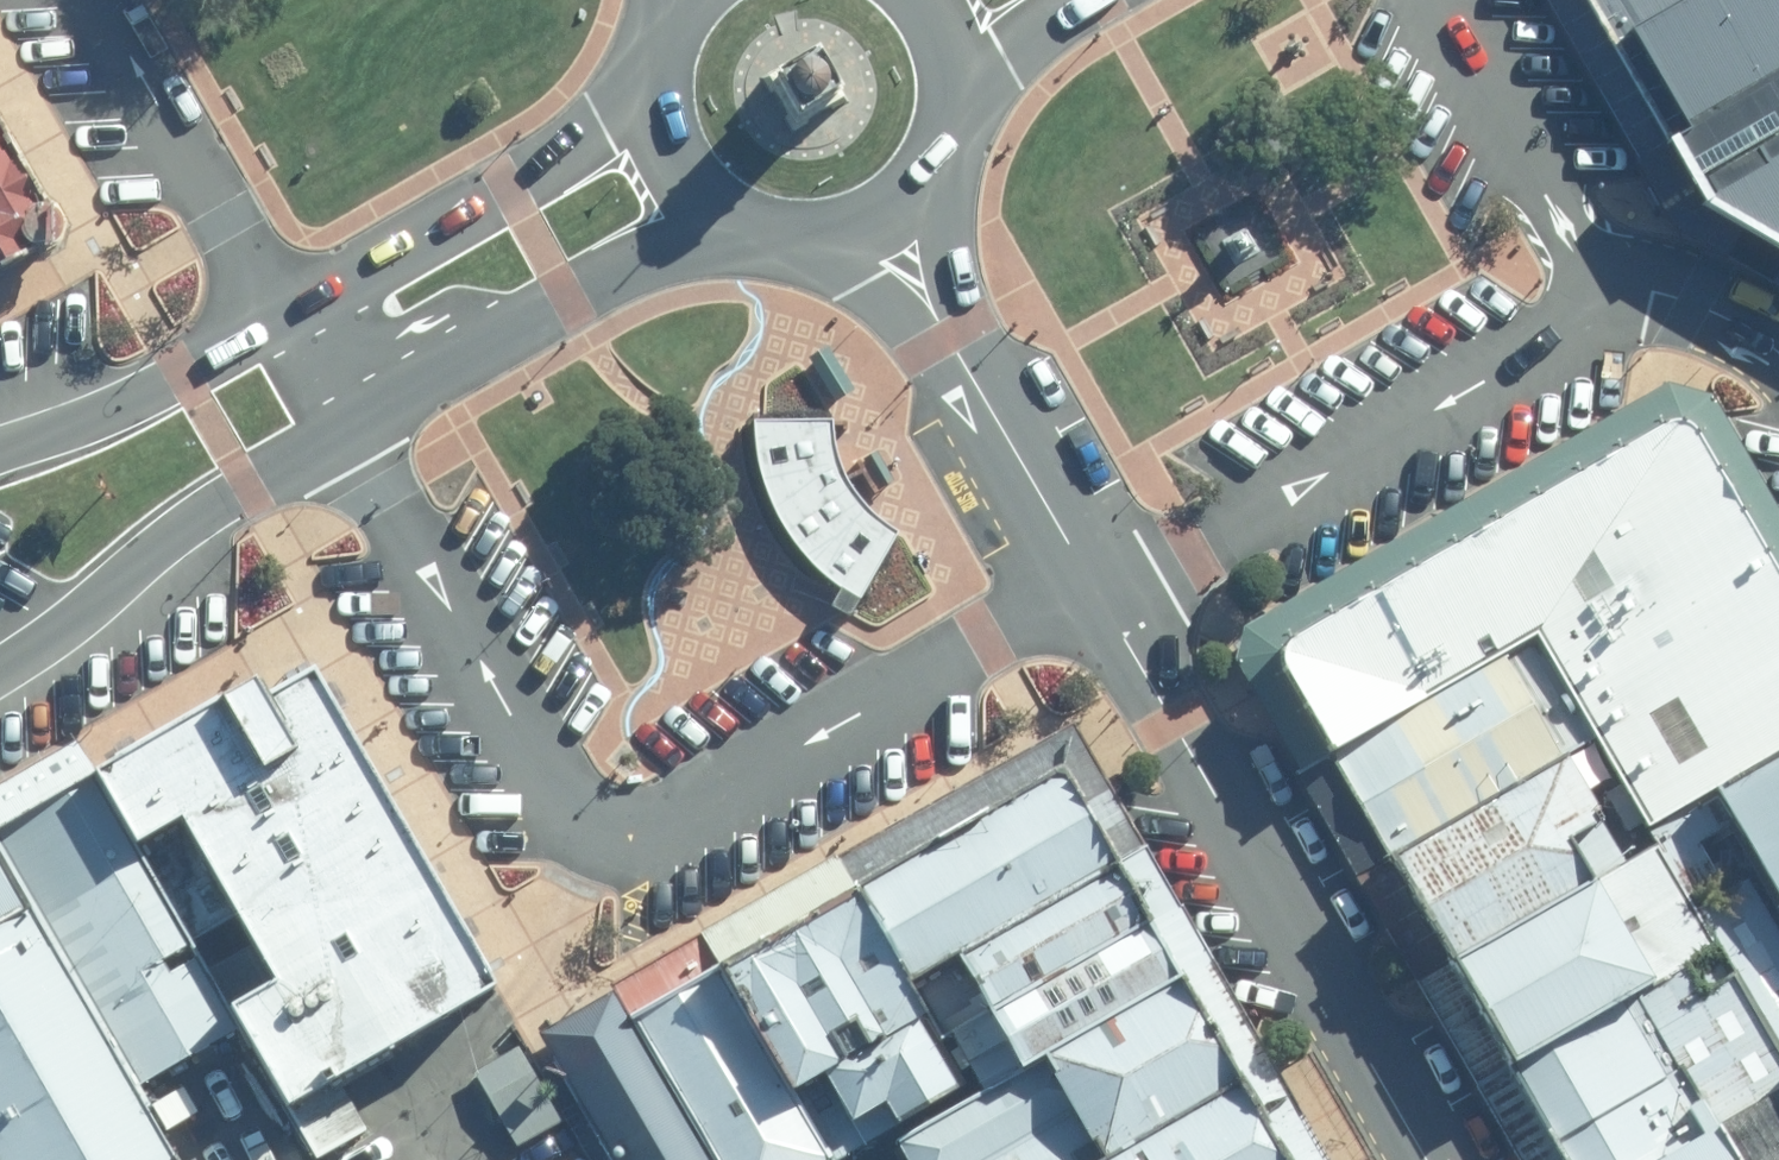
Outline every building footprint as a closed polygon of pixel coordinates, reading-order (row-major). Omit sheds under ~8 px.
[(1778,76),(1778,75),(1737,0),(1723,0),(1700,13),(1692,0),(1680,0),(1669,6),(1665,0),(1585,0),(1667,142),(1778,76)] [(1778,75),(1778,0),(1737,0),(1778,75)] [(816,50),(768,77),(797,129),(845,103),(816,50)] [(1668,146),(1704,208),(1778,251),(1778,83),(1668,146)] [(63,238),(0,132),(0,274),(63,238)] [(833,343),(813,355),(841,401),(861,389),(833,343)] [(765,418),(759,418),(759,421),(761,438),(762,452),(765,465),(771,486),(780,507),(789,523),(798,537),(810,552),(830,571),(849,585),(870,596),(904,533),(906,528),(887,514),(877,505),(871,499),(862,489),(854,477),(846,457),(843,445),(840,429),(840,417),(836,417),(765,418)] [(1290,646),(1348,749),(1544,637),(1659,816),(1778,746),(1778,585),(1683,418),(1290,646)] [(860,614),(870,596),(849,585),(843,594),(839,602),(860,614)] [(1591,738),(1535,646),(1332,759),(1388,859),(1591,738)] [(242,696),(102,778),(138,846),(171,827),(186,853),(155,871),(193,941),(225,923),(266,992),(234,1011),(294,1111),(491,996),(309,678),(253,712),(242,696)] [(871,877),(926,973),(974,946),(1133,857),(1155,845),(1082,721),(854,848),(871,877)] [(1619,818),(1582,754),(1389,860),(1449,960),(1605,871),(1584,834),(1619,818)] [(1730,789),(1772,867),(1778,880),(1778,762),(1730,789)] [(88,783),(0,833),(0,848),(139,1087),(230,1036),(88,783)] [(1164,913),(1186,901),(1155,845),(1133,857),(974,946),(926,973),(945,1004),(934,1011),(947,1033),(959,1027),(1005,1001),(1164,913)] [(727,961),(802,1090),(842,1159),(844,1159),(911,1119),(975,1083),(967,1069),(956,1049),(947,1033),(934,1011),(945,1004),(926,973),(871,877),(854,848),(709,930),(727,961)] [(1654,850),(1456,964),(1509,1062),(1712,947),(1654,850)] [(1772,867),(1707,904),(1778,1029),(1778,880),(1772,867)] [(0,870),(0,1159),(166,1159),(0,870)] [(1196,970),(1218,958),(1186,901),(1164,913),(1005,1001),(959,1027),(968,1042),(956,1049),(967,1069),(978,1063),(990,1084),(1036,1059),(1059,1046),(1196,970)] [(616,985),(621,985),(637,1013),(722,1159),(842,1159),(802,1090),(727,961),(709,930),(616,985)] [(1515,1067),(1570,1159),(1778,1159),(1778,1065),(1713,951),(1515,1067)] [(1279,1062),(1218,958),(1196,970),(1059,1046),(1036,1059),(990,1084),(900,1135),(914,1159),(1109,1159),(1120,1154),(1257,1074),(1279,1062)] [(621,985),(543,1029),(619,1159),(722,1159),(637,1013),(621,985)] [(567,1120),(524,1045),(479,1070),(522,1145),(567,1120)] [(1279,1062),(1257,1074),(1120,1154),(1109,1159),(1336,1159),(1279,1062)] [(365,1131),(342,1088),(295,1114),(320,1157),(365,1131)]
